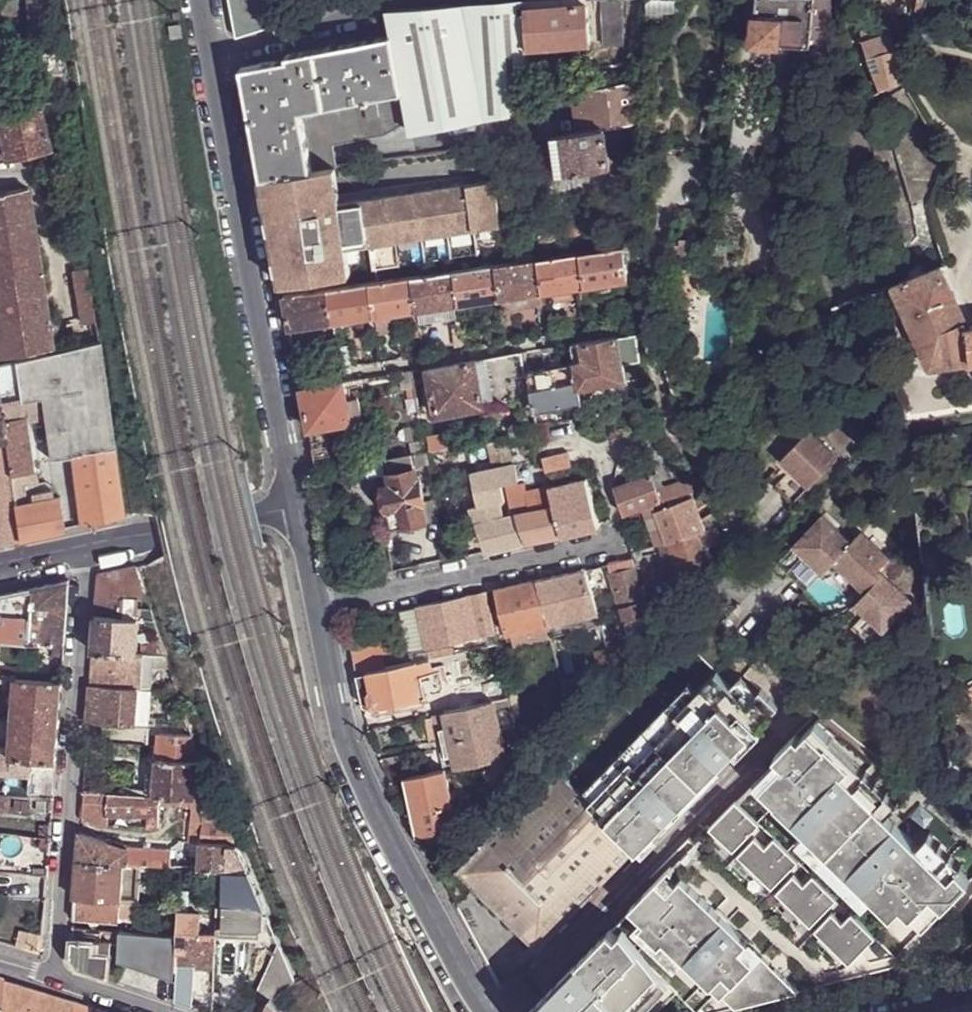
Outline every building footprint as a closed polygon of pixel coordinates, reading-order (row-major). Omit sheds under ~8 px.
[(533,94),(528,49),(590,45),(587,0),(569,0),(387,12),(391,36),(402,92),(408,123),(410,132),(511,113),(509,97),(533,94)] [(621,0),(601,0),(603,45),(623,44),(621,0)] [(644,14),(676,15),(676,0),(644,0),(644,14)] [(804,49),(802,66),(804,66),(804,77),(816,78),(826,70),(827,51),(828,51),(830,9),(829,0),(757,0),(752,44),(804,49)] [(284,15),(272,18),(269,8),(231,17),(236,38),(287,24),(284,15)] [(10,45),(9,30),(0,30),(0,46),(10,45)] [(898,53),(896,47),(892,33),(864,42),(879,91),(896,82),(898,53)] [(376,98),(402,92),(391,36),(380,38),(350,44),(285,56),(286,59),(241,68),(245,93),(257,153),(261,177),(312,170),(301,111),(363,99),(367,119),(379,117),(376,98)] [(643,95),(643,81),(571,90),(576,133),(604,129),(638,124),(638,109),(643,95)] [(941,147),(904,86),(885,96),(922,158),(941,147)] [(363,99),(301,111),(312,170),(333,167),(336,166),(332,146),(384,137),(408,123),(402,92),(376,98),(379,117),(367,119),(363,99)] [(533,94),(509,97),(511,113),(534,109),(533,94)] [(40,105),(0,113),(0,157),(51,146),(40,105)] [(609,167),(604,129),(576,133),(552,136),(558,174),(609,167)] [(558,174),(552,136),(535,139),(543,199),(560,196),(558,174)] [(912,243),(918,235),(913,205),(911,205),(889,144),(882,149),(912,243)] [(312,170),(261,177),(278,260),(281,283),(349,273),(345,247),(499,225),(492,179),(339,202),(333,167),(312,170)] [(558,174),(560,196),(612,188),(609,167),(558,174)] [(48,319),(29,191),(0,195),(0,356),(0,357),(52,349),(52,347),(58,346),(56,333),(59,332),(57,318),(48,319)] [(509,241),(511,263),(520,262),(516,240),(509,241)] [(579,253),(585,286),(628,280),(622,247),(579,253)] [(574,288),(585,286),(579,253),(536,259),(542,293),(555,291),(574,288)] [(502,298),(542,293),(536,259),(520,262),(511,263),(494,265),(500,299),(502,298)] [(459,305),(500,299),(494,265),(453,271),(459,305)] [(966,326),(940,266),(895,284),(932,366),(971,361),(971,325),(966,326)] [(88,347),(100,345),(90,270),(74,272),(82,327),(84,326),(88,347)] [(417,311),(459,305),(453,271),(411,278),(417,311)] [(375,317),(411,312),(416,341),(423,340),(420,327),(417,311),(411,278),(369,283),(375,317)] [(370,318),(375,317),(369,283),(326,289),(333,323),(370,318)] [(576,303),(574,288),(555,291),(557,305),(576,303)] [(290,329),(333,323),(326,289),(283,296),(290,329)] [(539,305),(544,304),(542,293),(502,298),(503,310),(539,305)] [(496,315),(503,314),(500,299),(459,305),(462,320),(496,315)] [(543,332),(549,331),(544,304),(539,305),(543,332)] [(457,322),(462,321),(462,320),(459,305),(417,311),(420,327),(457,322)] [(498,328),(505,328),(503,314),(496,315),(498,328)] [(461,345),(466,344),(462,321),(457,322),(461,345)] [(582,388),(645,378),(637,333),(639,321),(623,324),(625,335),(619,336),(573,344),(577,363),(529,372),(533,398),(536,408),(583,400),(582,388)] [(23,505),(18,475),(32,472),(22,400),(42,397),(51,460),(73,458),(83,527),(127,518),(100,345),(88,347),(0,364),(0,396),(7,442),(17,506),(21,540),(66,531),(61,497),(23,505)] [(458,412),(484,407),(533,398),(529,372),(525,352),(429,369),(432,392),(436,391),(439,412),(458,409),(458,412)] [(341,368),(348,367),(345,353),(338,353),(341,368)] [(416,390),(413,371),(401,373),(405,391),(416,390)] [(347,394),(345,382),(300,389),(305,410),(309,431),(364,422),(358,391),(347,394)] [(792,501),(838,455),(810,427),(781,457),(792,468),(776,484),(792,501)] [(429,438),(431,451),(446,449),(451,448),(449,435),(429,438)] [(415,454),(428,452),(426,440),(413,442),(415,454)] [(7,442),(0,443),(0,544),(21,540),(17,506),(7,442)] [(430,462),(435,484),(452,481),(446,449),(431,451),(428,452),(430,462)] [(544,456),(547,472),(573,466),(569,450),(544,456)] [(418,465),(430,462),(428,452),(415,454),(418,465)] [(486,552),(527,542),(521,515),(506,518),(500,519),(497,504),(508,501),(504,483),(519,479),(516,463),(473,472),(479,504),(474,506),(477,521),(483,542),(486,552)] [(396,527),(441,518),(437,500),(426,503),(422,479),(420,480),(417,469),(392,474),(393,485),(385,487),(386,489),(383,492),(385,501),(386,505),(389,507),(390,510),(393,509),(396,527)] [(623,518),(624,517),(624,516),(643,510),(655,505),(663,503),(661,498),(653,472),(614,485),(623,518)] [(587,529),(600,526),(588,479),(551,488),(551,489),(562,534),(587,529)] [(661,498),(663,503),(702,489),(696,482),(665,493),(665,496),(661,498)] [(547,537),(562,534),(551,489),(539,492),(542,509),(521,515),(527,542),(547,537)] [(662,526),(668,542),(717,528),(725,526),(719,516),(703,520),(693,497),(657,512),(662,526)] [(657,538),(660,545),(668,542),(662,526),(657,512),(655,505),(643,510),(654,539),(657,538)] [(911,603),(882,575),(893,564),(860,531),(850,542),(822,514),(776,561),(803,589),(828,564),(831,560),(835,564),(853,582),(864,593),(836,621),(864,650),(911,603)] [(666,575),(670,573),(677,595),(692,580),(688,567),(708,559),(708,557),(712,556),(713,554),(710,545),(719,541),(718,537),(720,536),(717,528),(668,542),(673,556),(665,559),(666,561),(662,562),(660,565),(662,569),(664,573),(666,575)] [(668,542),(660,545),(665,559),(673,556),(668,542)] [(442,561),(448,559),(447,550),(440,551),(442,561)] [(617,562),(611,564),(622,609),(646,603),(635,559),(617,562)] [(146,600),(137,569),(99,576),(97,599),(96,617),(133,620),(134,606),(123,605),(124,598),(146,600)] [(614,660),(585,570),(556,576),(536,580),(547,624),(574,617),(578,635),(589,633),(597,665),(593,667),(596,677),(614,660)] [(516,585),(496,589),(505,633),(534,627),(547,624),(536,580),(516,585)] [(53,585),(33,589),(30,641),(50,643),(64,644),(69,582),(53,585)] [(33,589),(15,592),(0,595),(0,639),(30,641),(33,589)] [(486,591),(417,606),(427,649),(495,634),(486,591)] [(417,606),(402,609),(411,652),(427,649),(417,606)] [(94,635),(93,651),(136,655),(139,620),(133,620),(96,617),(94,635)] [(549,632),(547,624),(534,627),(536,636),(549,632)] [(358,646),(352,647),(357,674),(386,668),(383,656),(390,654),(386,639),(358,646)] [(63,654),(64,644),(50,643),(49,660),(63,661),(63,654)] [(92,666),(90,686),(141,691),(143,656),(136,655),(93,651),(92,666)] [(143,656),(141,691),(153,692),(156,657),(143,656)] [(433,672),(430,658),(386,668),(357,674),(361,695),(363,705),(374,702),(375,707),(390,704),(413,698),(425,696),(421,675),(433,672)] [(637,847),(638,849),(778,705),(761,688),(758,691),(751,698),(744,690),(740,694),(731,686),(716,672),(698,691),(675,714),(680,719),(636,762),(632,759),(594,797),(590,802),(558,770),(459,871),(493,904),(538,948),(637,847)] [(741,675),(731,686),(740,694),(744,690),(751,698),(758,691),(741,675)] [(6,688),(17,689),(14,719),(12,759),(55,763),(56,753),(60,695),(61,683),(6,679),(6,688)] [(509,699),(505,679),(492,682),(472,687),(476,706),(493,703),(509,699)] [(586,789),(594,797),(632,759),(636,762),(680,719),(675,714),(698,691),(689,683),(586,789)] [(141,691),(90,686),(89,704),(88,721),(150,726),(153,692),(141,691)] [(161,693),(176,694),(174,686),(162,686),(161,693)] [(414,703),(413,698),(390,704),(392,708),(414,703)] [(499,730),(493,703),(476,706),(446,713),(449,729),(451,740),(499,730)] [(178,729),(188,730),(182,712),(174,714),(178,729)] [(531,1011),(656,1011),(678,990),(700,1011),(706,1011),(884,966),(970,879),(958,868),(951,875),(918,843),(887,813),(844,771),(851,764),(828,741),(833,736),(816,720),(801,736),(796,732),(776,753),(780,757),(711,827),(696,843),(692,839),(690,837),(650,877),(657,883),(531,1011)] [(504,757),(499,730),(451,740),(455,757),(457,767),(504,757)] [(531,735),(518,743),(520,753),(521,756),(535,741),(531,735)] [(193,799),(195,764),(199,764),(191,739),(157,736),(152,796),(160,797),(182,799),(193,799)] [(899,801),(833,736),(828,741),(851,764),(844,771),(887,813),(899,801)] [(53,795),(54,781),(55,763),(12,759),(0,757),(0,790),(53,795)] [(453,807),(446,770),(405,779),(413,815),(417,836),(440,831),(444,824),(442,816),(446,815),(445,808),(453,807)] [(158,828),(159,808),(160,797),(152,796),(83,790),(82,807),(81,819),(95,821),(95,814),(106,815),(153,813),(152,827),(158,828)] [(174,807),(174,806),(182,806),(182,799),(160,797),(159,808),(168,809),(168,807),(174,807)] [(193,799),(182,799),(182,806),(192,807),(193,799)] [(190,857),(200,858),(201,844),(201,842),(202,824),(204,824),(205,800),(201,800),(193,799),(192,807),(191,823),(190,857)] [(52,813),(53,801),(37,800),(37,812),(52,813)] [(248,873),(216,802),(205,800),(204,824),(202,824),(201,842),(201,844),(200,858),(200,870),(225,872),(248,873)] [(707,823),(692,839),(696,843),(711,827),(707,823)] [(50,838),(51,826),(41,825),(40,837),(50,838)] [(929,831),(918,843),(951,875),(958,868),(963,863),(929,831)] [(80,833),(78,861),(141,866),(170,868),(171,851),(128,847),(128,851),(80,833)] [(50,838),(40,837),(0,834),(0,852),(25,853),(35,851),(49,852),(50,838)] [(74,914),(74,921),(119,924),(120,919),(137,919),(141,866),(78,861),(74,914)] [(47,876),(48,865),(32,864),(31,875),(47,876)] [(264,931),(264,910),(248,873),(225,872),(224,929),(264,931)] [(457,873),(446,879),(458,902),(470,896),(457,873)] [(180,890),(178,915),(189,915),(190,890),(180,890)] [(218,927),(202,926),(202,916),(189,915),(178,915),(178,920),(178,934),(218,936),(218,928),(218,927)] [(178,939),(178,934),(178,920),(163,920),(163,939),(178,939)] [(418,943),(409,925),(398,931),(408,949),(418,943)] [(219,936),(219,938),(264,941),(264,931),(224,929),(218,928),(218,936),(219,936)] [(176,1002),(192,1008),(194,968),(215,969),(216,955),(218,955),(219,938),(219,936),(218,936),(178,934),(178,939),(176,985),(176,1002)] [(146,975),(176,985),(178,939),(163,939),(119,935),(117,962),(117,965),(146,975)] [(110,961),(111,955),(112,944),(72,941),(71,954),(71,958),(78,969),(116,982),(117,965),(117,962),(110,961)] [(296,982),(280,947),(257,1000),(250,997),(245,1011),(267,1011),(271,1003),(273,1006),(281,996),(296,982)] [(0,979),(0,1009),(7,1010),(8,983),(0,979)] [(8,983),(7,1010),(7,1011),(40,1011),(40,991),(18,985),(8,983)] [(40,991),(40,1011),(75,1011),(75,1002),(56,996),(40,991)] [(92,1008),(79,1004),(75,1002),(75,1011),(92,1011),(92,1008)] [(272,1007),(273,1006),(271,1003),(267,1011),(276,1011),(272,1007)]
